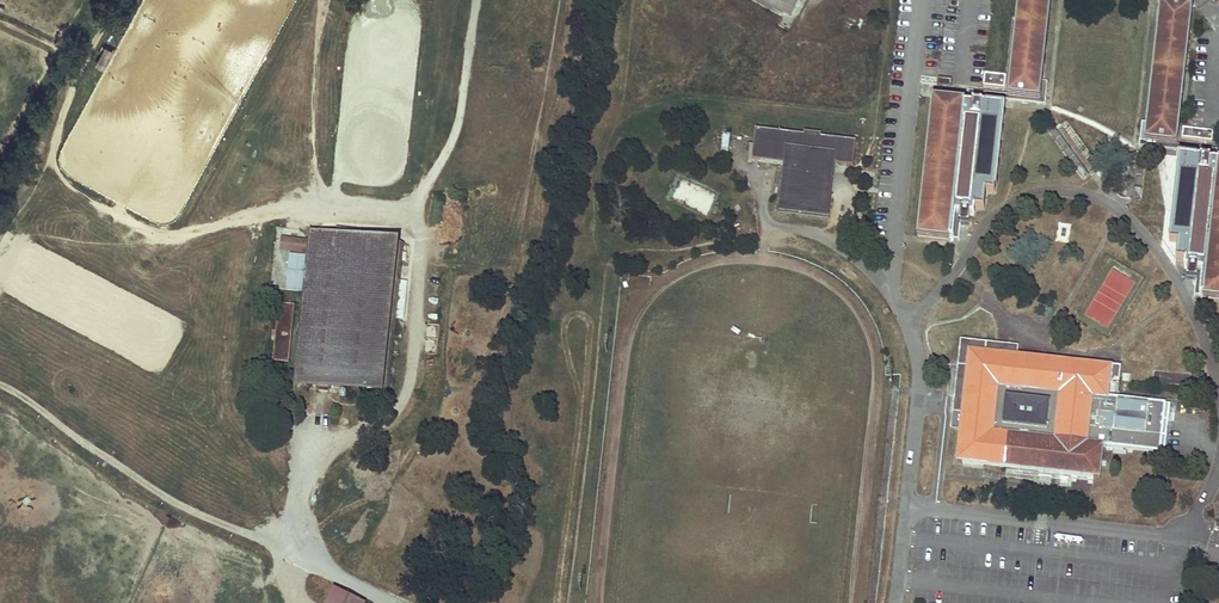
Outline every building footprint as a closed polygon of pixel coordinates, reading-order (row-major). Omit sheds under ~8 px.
[(791,18),(801,0),(759,0),(791,18)] [(1008,96),(1039,99),(1050,0),(1018,0),(1016,18),(1008,96)] [(1160,2),(1144,141),(1176,144),(1185,66),(1191,6),(1160,2)] [(114,49),(104,44),(94,63),(103,68),(114,49)] [(1006,74),(985,71),(984,82),(1004,85),(1006,74)] [(994,194),(1004,106),(964,101),(933,98),(915,240),(959,241),(959,227),(969,228),(969,218),(975,218),(975,211),(985,211),(986,194),(994,194)] [(1212,130),(1183,126),(1181,135),(1211,139),(1212,130)] [(804,132),(756,127),(754,143),(753,157),(782,160),(777,210),(828,216),(833,170),(834,159),(853,161),(856,137),(821,134),(821,130),(804,128),(804,132)] [(1057,128),(1050,133),(1084,180),(1090,175),(1057,128)] [(730,132),(722,132),(720,152),(728,153),(730,132)] [(1218,158),(1218,161),(1211,160),(1211,159),(1179,156),(1170,242),(1178,243),(1176,260),(1186,261),(1185,271),(1188,272),(1187,280),(1195,281),(1194,296),(1199,297),(1198,299),(1201,299),(1201,302),(1218,303),(1218,158)] [(707,216),(717,193),(681,177),(671,200),(707,216)] [(380,240),(308,232),(290,388),(365,396),(380,240)] [(305,252),(305,238),(280,236),(279,251),(305,252)] [(404,242),(380,240),(365,396),(386,399),(387,390),(389,390),(404,242)] [(275,303),(272,361),(290,362),(293,304),(275,303)] [(1017,355),(967,349),(962,396),(1013,401),(1017,355)] [(1111,365),(1017,355),(1013,401),(1011,419),(1006,470),(1047,474),(1101,480),(1104,449),(1165,455),(1169,403),(1108,396),(1111,365)] [(1112,362),(1111,381),(1119,381),(1120,363),(1112,362)] [(1192,374),(1155,370),(1154,383),(1191,386),(1192,374)] [(1013,401),(962,396),(960,413),(1011,419),(1013,401)] [(1011,419),(960,413),(954,464),(1006,470),(1011,419)] [(331,589),(325,602),(361,602),(331,589)]
